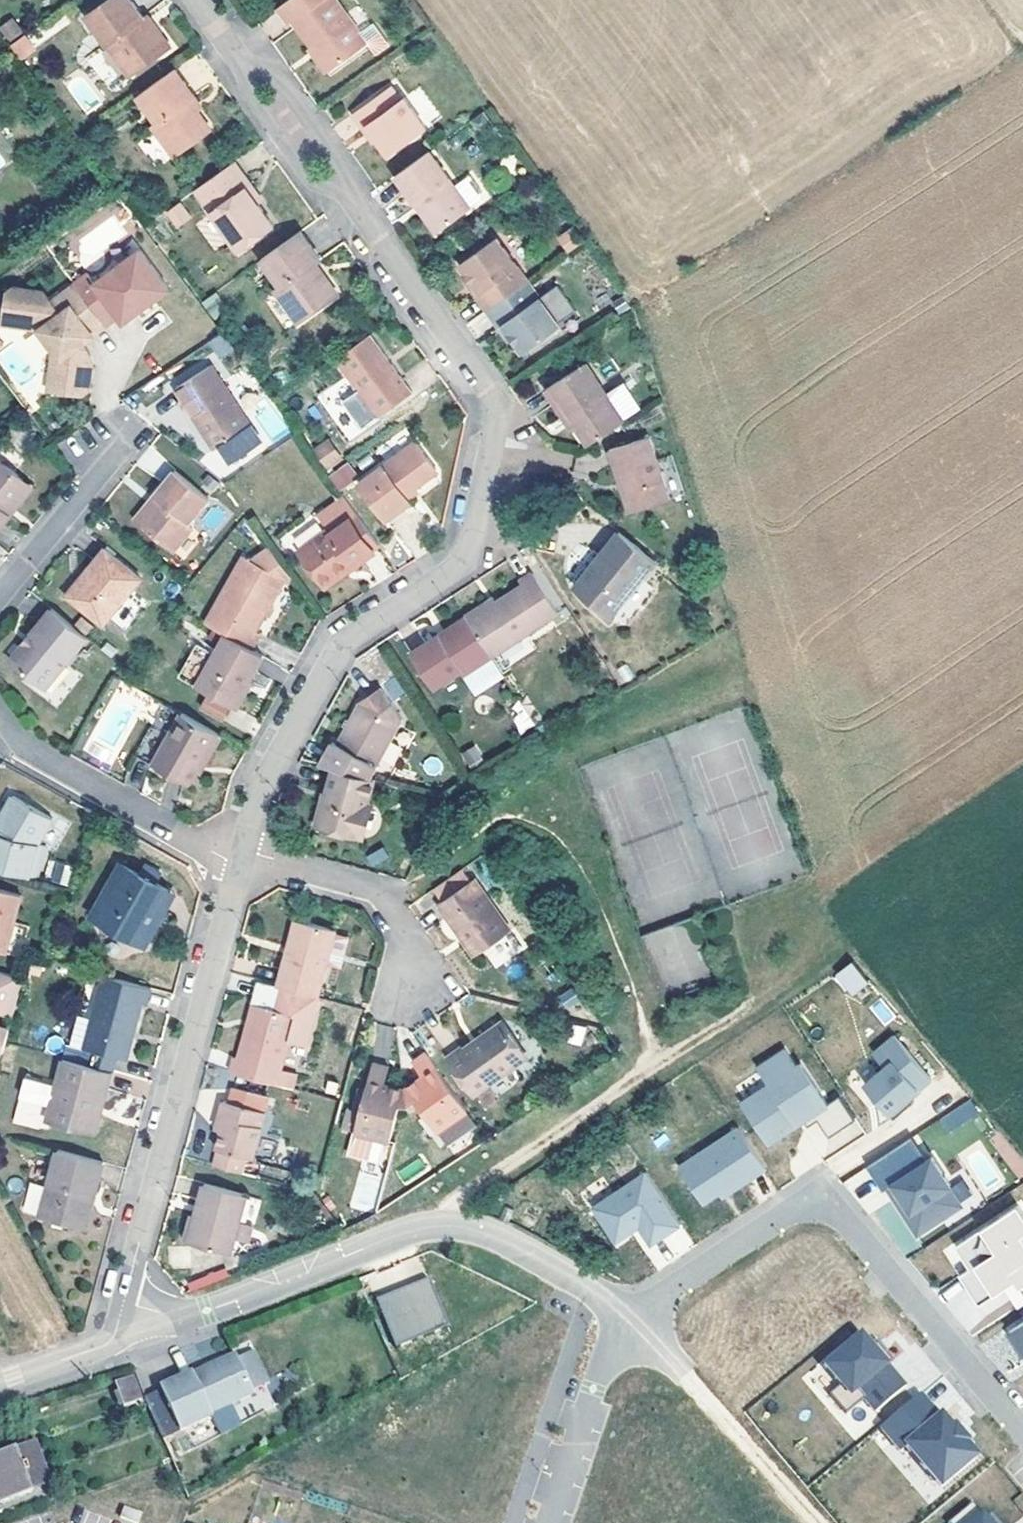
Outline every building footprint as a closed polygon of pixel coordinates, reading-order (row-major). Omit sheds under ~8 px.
[(142,0),(102,0),(91,7),(132,65),(176,35),(163,16),(156,20),(145,3),(142,0)] [(163,16),(152,0),(149,0),(145,3),(156,20),(163,16)] [(296,6),(292,0),(284,0),(291,10),(296,6)] [(332,57),(368,31),(362,23),(346,0),(292,0),(296,6),(316,34),(332,57)] [(26,18),(18,6),(6,15),(14,27),(26,18)] [(368,31),(376,43),(387,36),(372,15),(362,23),(368,31)] [(35,39),(26,25),(15,33),(25,46),(35,39)] [(326,62),(332,57),(316,34),(309,38),(326,62)] [(179,57),(139,85),(155,107),(149,111),(174,145),(212,118),(201,102),(190,87),(197,82),(179,57)] [(393,71),(359,95),(382,128),(392,141),(429,113),(407,81),(402,84),(393,71)] [(197,82),(190,87),(201,102),(207,97),(197,82)] [(382,128),(359,95),(353,100),(376,132),(382,128)] [(439,220),(445,215),(473,195),(455,171),(432,139),(405,159),(399,163),(439,220)] [(279,220),(262,198),(251,183),(256,178),(236,151),(196,179),(245,245),(279,220)] [(471,159),(455,171),(473,195),(487,185),(488,182),(471,159)] [(268,194),(256,178),(251,183),(262,198),(268,194)] [(187,201),(180,190),(179,192),(186,201),(187,201)] [(186,201),(179,192),(168,199),(175,210),(186,201)] [(302,221),(268,245),(289,274),(284,278),(304,307),(337,284),(317,254),(323,250),(302,221)] [(478,285),(490,302),(537,269),(505,224),(464,254),(475,268),(484,281),(478,285)] [(571,230),(561,238),(568,249),(579,241),(571,230)] [(92,263),(78,273),(79,274),(111,317),(123,308),(128,314),(143,303),(159,291),(174,280),(144,239),(99,273),(92,263)] [(469,273),(478,285),(484,281),(475,268),(469,273)] [(537,269),(490,302),(501,317),(506,313),(518,329),(527,342),(567,314),(537,269)] [(11,283),(6,314),(43,320),(58,339),(51,381),(85,386),(93,380),(97,352),(89,351),(90,340),(87,335),(111,317),(79,274),(55,292),(48,282),(18,277),(11,283)] [(214,284),(204,291),(213,303),(223,296),(214,284)] [(159,291),(143,303),(148,310),(164,297),(159,291)] [(630,307),(621,294),(611,301),(620,314),(630,307)] [(506,313),(501,317),(512,333),(518,329),(506,313)] [(374,323),(340,346),(380,405),(415,382),(374,323)] [(539,381),(560,410),(567,405),(575,416),(588,433),(621,410),(582,352),(539,381)] [(174,379),(180,388),(209,369),(203,360),(174,379)] [(212,367),(209,369),(180,388),(177,390),(216,448),(251,425),(212,367)] [(568,420),(575,416),(567,405),(560,410),(568,420)] [(263,443),(251,425),(216,448),(228,466),(263,443)] [(633,468),(643,498),(673,488),(651,425),(611,439),(623,471),(633,468)] [(330,430),(318,439),(330,456),(343,447),(330,430)] [(438,462),(416,433),(362,477),(391,513),(414,493),(408,487),(438,462)] [(16,505),(9,500),(32,469),(0,447),(0,526),(16,505)] [(177,462),(155,491),(165,499),(150,521),(177,541),(194,518),(189,513),(208,485),(177,462)] [(338,491),(358,477),(347,462),(327,476),(338,491)] [(633,468),(623,471),(633,500),(643,498),(633,468)] [(384,539),(348,488),(321,508),(331,521),(303,541),(324,571),(349,552),(354,559),(384,539)] [(165,499),(155,491),(139,513),(150,521),(165,499)] [(605,554),(582,582),(608,605),(654,546),(618,518),(596,547),(605,554)] [(254,554),(290,575),(296,580),(300,577),(273,540),(254,554)] [(146,572),(109,546),(77,590),(114,617),(146,572)] [(573,575),(582,582),(605,554),(596,547),(573,575)] [(232,628),(259,643),(270,626),(264,623),(290,575),(254,554),(244,548),(207,613),(232,628)] [(349,552),(324,571),(329,578),(354,559),(349,552)] [(519,575),(496,590),(467,609),(489,644),(555,602),(554,601),(533,568),(529,562),(516,570),(519,575)] [(537,565),(533,568),(554,601),(560,598),(537,565)] [(463,603),(467,609),(496,590),(492,584),(463,603)] [(463,603),(436,620),(440,627),(467,609),(463,603)] [(19,664),(54,690),(95,631),(62,606),(19,664)] [(440,627),(436,620),(412,636),(435,671),(461,653),(467,663),(491,647),(489,644),(467,609),(440,627)] [(259,643),(232,628),(222,646),(204,636),(186,668),(204,679),(204,678),(236,696),(250,672),(254,674),(268,649),(259,643)] [(503,666),(491,647),(467,663),(479,681),(503,666)] [(250,672),(236,696),(245,700),(258,677),(254,674),(250,672)] [(368,766),(403,707),(385,676),(361,688),(336,730),(329,727),(316,752),(332,757),(368,766)] [(213,685),(205,699),(227,712),(235,698),(213,685)] [(213,742),(221,746),(229,731),(186,707),(173,730),(159,724),(145,749),(196,776),(202,763),(213,742)] [(211,767),(221,746),(213,742),(202,763),(211,767)] [(470,768),(484,759),(476,745),(461,753),(470,768)] [(368,766),(332,757),(316,813),(355,822),(365,791),(372,768),(368,766)] [(35,873),(44,840),(36,833),(48,815),(11,788),(0,802),(0,864),(35,873)] [(373,793),(365,791),(355,822),(363,825),(373,793)] [(145,941),(158,918),(148,913),(167,878),(117,852),(106,874),(117,879),(98,915),(145,941)] [(447,892),(475,873),(464,860),(437,879),(447,892)] [(67,885),(71,865),(54,861),(49,881),(67,885)] [(447,892),(442,896),(478,947),(514,921),(479,870),(475,873),(447,892)] [(117,879),(106,874),(88,910),(98,915),(117,879)] [(148,913),(158,918),(176,883),(167,878),(148,913)] [(0,882),(0,945),(5,946),(20,888),(0,882)] [(299,910),(297,918),(290,941),(283,939),(274,974),(283,976),(317,985),(335,920),(299,910)] [(289,916),(283,939),(290,941),(297,918),(289,916)] [(644,935),(664,991),(709,975),(689,919),(644,935)] [(870,974),(853,954),(837,967),(854,987),(870,974)] [(80,1056),(111,1065),(115,1051),(124,1053),(140,998),(146,1000),(151,982),(104,968),(91,1014),(80,1056)] [(0,969),(0,1041),(2,1042),(4,1035),(19,974),(0,969)] [(258,969),(252,993),(276,999),(283,976),(274,974),(258,969)] [(298,1062),(281,1058),(288,1028),(305,1033),(317,985),(283,976),(276,999),(252,993),(239,1049),(234,1047),(230,1061),(294,1078),(298,1062)] [(882,998),(869,1006),(882,1026),(895,1018),(882,998)] [(582,1028),(586,1011),(570,1007),(565,1023),(582,1028)] [(80,1056),(91,1014),(74,1010),(62,1051),(80,1056)] [(465,1034),(449,1046),(479,1086),(523,1054),(526,1041),(505,1011),(468,1038),(465,1034)] [(885,1058),(864,1075),(893,1111),(913,1094),(908,1087),(916,1081),(918,1083),(931,1072),(896,1027),(874,1044),(885,1058)] [(441,1123),(469,1102),(429,1043),(416,1053),(427,1068),(413,1081),(425,1099),(441,1123)] [(786,1043),(760,1059),(772,1076),(744,1095),(770,1136),(788,1124),(790,1120),(804,1110),(806,1113),(810,1119),(820,1113),(831,1130),(858,1113),(842,1089),(829,1097),(802,1056),(797,1060),(786,1043)] [(358,1101),(352,1120),(355,1121),(387,1129),(389,1130),(400,1094),(404,1077),(388,1072),(392,1056),(371,1050),(358,1101)] [(80,1056),(62,1051),(57,1072),(45,1112),(86,1123),(93,1096),(102,1098),(111,1065),(80,1056)] [(32,1065),(21,1106),(45,1112),(57,1072),(32,1065)] [(404,1077),(400,1094),(425,1099),(413,1081),(404,1077)] [(242,1088),(240,1095),(259,1101),(261,1092),(242,1088)] [(221,1115),(210,1154),(240,1162),(244,1146),(248,1147),(259,1101),(240,1095),(218,1089),(214,1100),(225,1103),(221,1115)] [(93,1096),(86,1123),(95,1126),(102,1098),(93,1096)] [(352,1120),(358,1101),(351,1099),(345,1118),(352,1120)] [(211,1112),(221,1115),(225,1103),(214,1100),(211,1112)] [(452,1137),(479,1117),(469,1102),(441,1123),(452,1137)] [(977,1113),(970,1102),(943,1118),(950,1130),(977,1113)] [(790,1120),(788,1124),(806,1113),(804,1110),(790,1120)] [(383,1146),(387,1129),(355,1121),(349,1143),(377,1150),(383,1146)] [(731,1186),(768,1162),(741,1121),(682,1159),(706,1196),(722,1186),(728,1182),(731,1186)] [(890,1182),(896,1178),(930,1155),(915,1131),(870,1160),(886,1185),(890,1182)] [(85,1186),(93,1189),(102,1156),(55,1143),(38,1208),(75,1220),(85,1186)] [(930,1155),(896,1178),(913,1205),(907,1209),(920,1229),(964,1200),(952,1182),(954,1180),(935,1152),(930,1155)] [(655,1240),(683,1219),(648,1166),(596,1200),(618,1234),(635,1223),(633,1220),(640,1216),(642,1219),(655,1240)] [(306,1186),(308,1180),(269,1170),(268,1175),(306,1186)] [(241,1207),(247,1183),(201,1171),(194,1202),(186,1229),(231,1240),(236,1224),(241,1207)] [(890,1182),(907,1209),(913,1205),(896,1178),(890,1182)] [(722,1186),(725,1190),(731,1186),(728,1182),(722,1186)] [(85,1186),(75,1220),(85,1223),(93,1189),(85,1186)] [(186,1229),(194,1202),(184,1200),(178,1227),(186,1229)] [(956,1242),(970,1263),(960,1269),(979,1298),(1015,1275),(1020,1283),(1022,1280),(1022,1208),(1019,1201),(956,1242)] [(250,1227),(255,1211),(241,1207),(236,1224),(250,1227)] [(379,1292),(398,1340),(451,1319),(432,1272),(379,1292)] [(1011,1327),(1022,1346),(1022,1319),(1011,1327)] [(865,1351),(853,1337),(816,1368),(833,1388),(821,1398),(838,1418),(856,1403),(867,1416),(898,1390),(880,1369),(884,1365),(869,1347),(865,1351)] [(252,1346),(236,1353),(249,1380),(265,1373),(252,1346)] [(193,1370),(192,1368),(161,1382),(162,1385),(145,1393),(164,1434),(213,1411),(219,1426),(237,1417),(228,1399),(253,1388),(249,1380),(236,1353),(235,1350),(204,1364),(206,1368),(195,1374),(193,1370)] [(204,1364),(193,1370),(195,1374),(206,1368),(204,1364)] [(139,1398),(127,1374),(111,1382),(124,1406),(139,1398)] [(897,1450),(930,1420),(911,1398),(872,1431),(892,1455),(897,1450)] [(932,1419),(930,1420),(897,1450),(932,1492),(968,1461),(957,1448),(944,1432),(932,1419)] [(944,1432),(957,1448),(959,1446),(946,1430),(944,1432)] [(16,1444),(31,1486),(52,1479),(37,1437),(16,1444)] [(0,1446),(0,1497),(31,1486),(16,1444),(15,1441),(0,1446)] [(984,1511),(974,1498),(950,1519),(953,1522),(995,1522),(984,1511)] [(125,1505),(120,1517),(137,1522),(138,1522),(143,1511),(125,1505)] [(984,1511),(995,1522),(1005,1522),(990,1506),(984,1511)]
